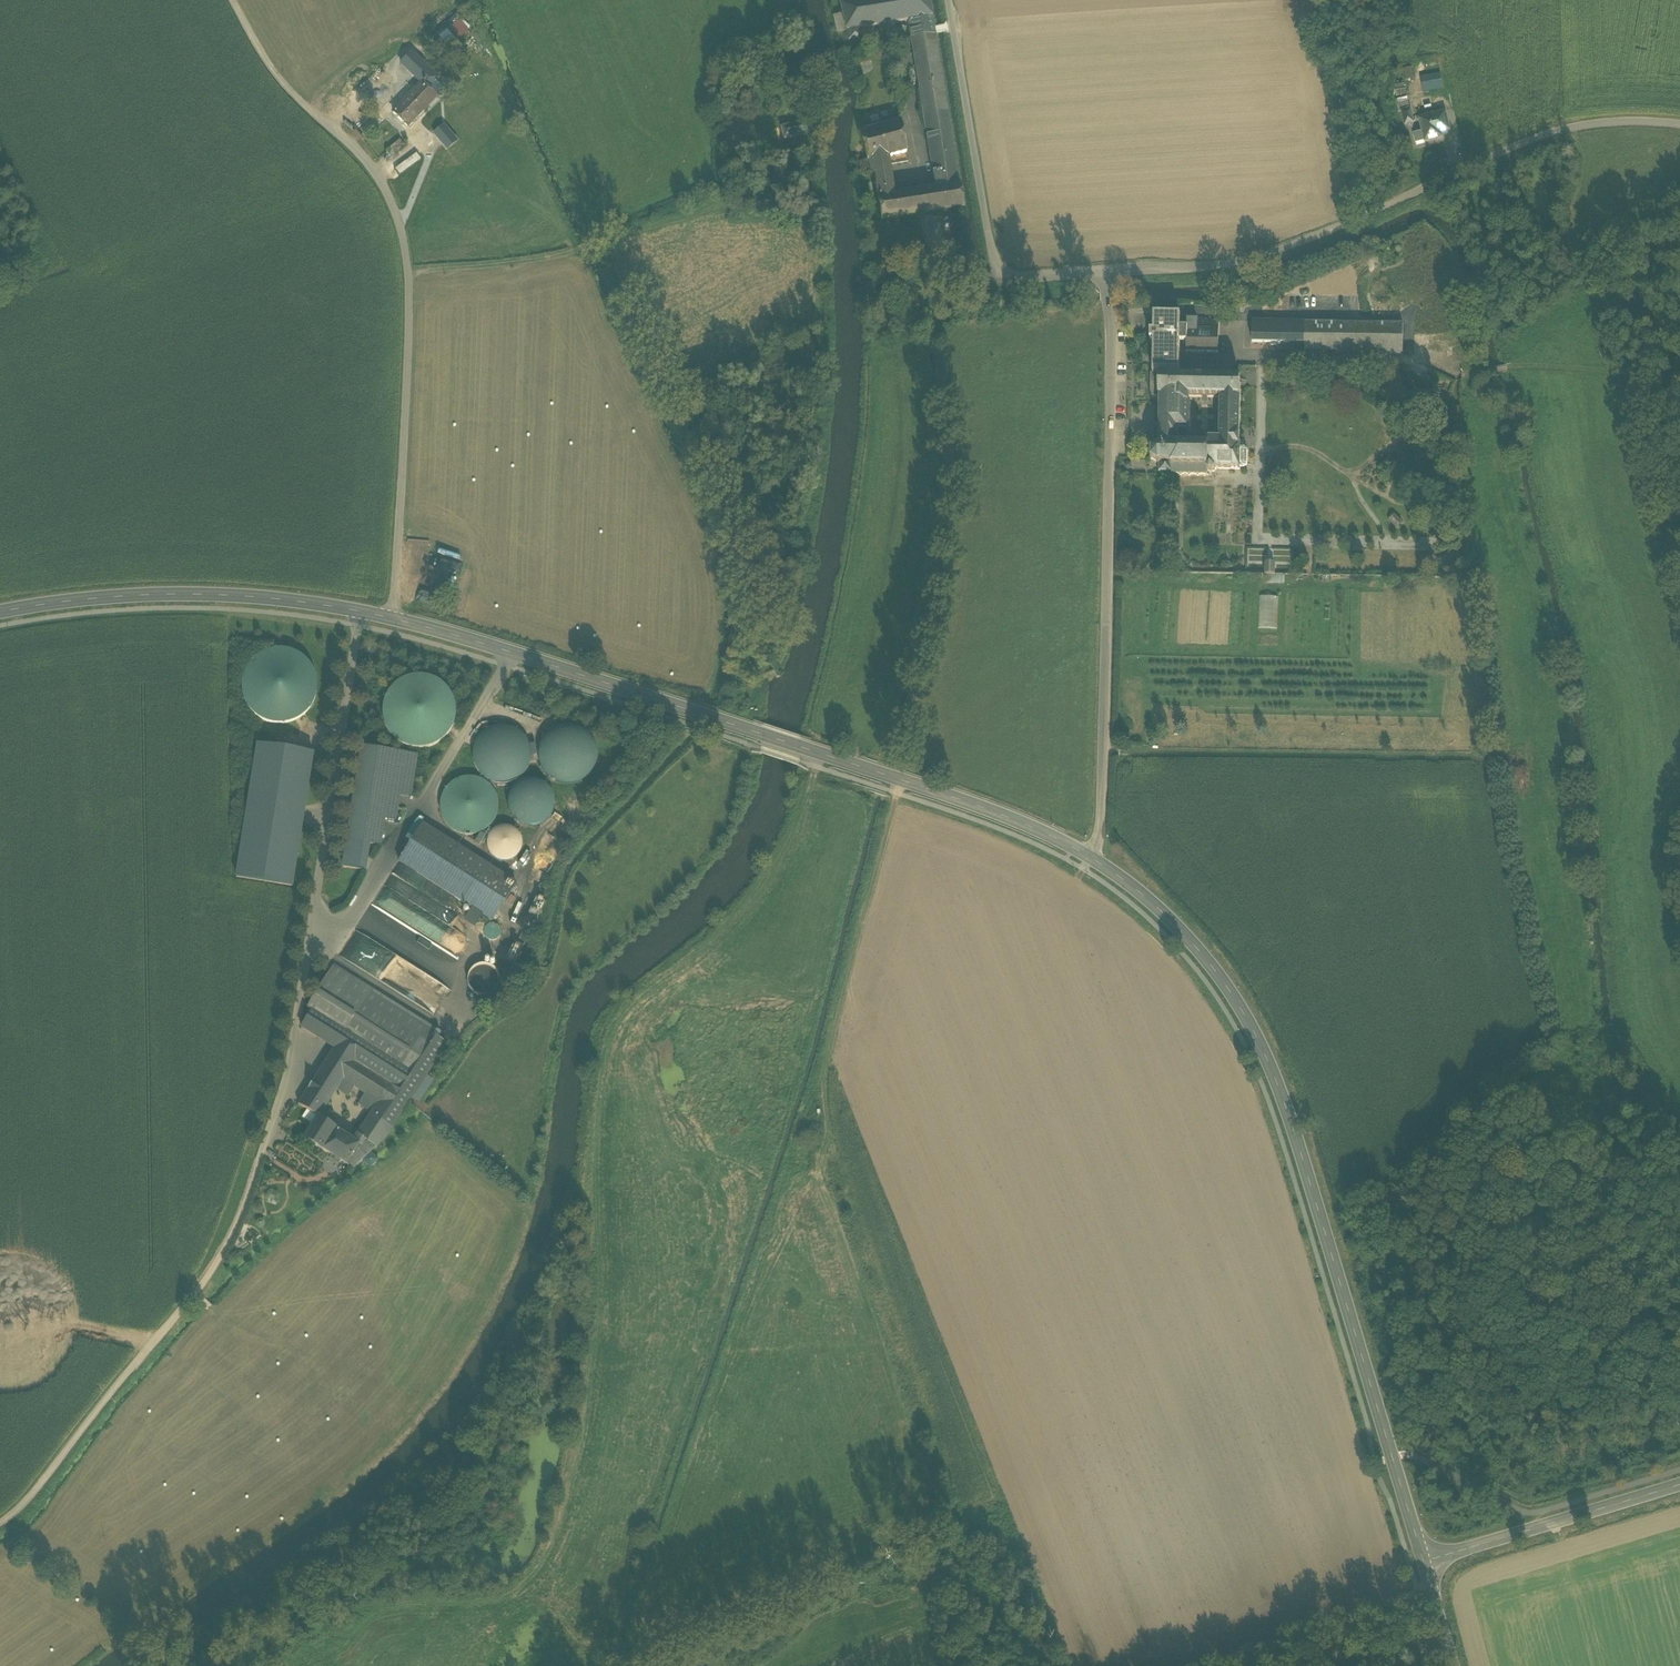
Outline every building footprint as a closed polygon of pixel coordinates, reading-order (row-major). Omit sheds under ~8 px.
[(852,3),(856,31),(873,28),(904,23),(907,40),(935,35),(929,0),(872,0),(852,3)] [(842,33),(844,43),(858,41),(856,31),(852,3),(838,6),(839,16),(842,33)] [(467,29),(461,22),(452,29),(459,37),(467,29)] [(873,28),(856,31),(858,41),(875,38),(873,28)] [(907,40),(930,183),(957,178),(935,35),(907,40)] [(410,70),(419,61),(420,60),(412,53),(402,65),(409,71),(410,70)] [(422,83),(435,95),(442,88),(436,82),(438,79),(419,61),(410,70),(422,83)] [(1413,67),(1404,67),(1405,79),(1413,78),(1413,67)] [(1421,79),(1424,92),(1443,87),(1440,74),(1421,79)] [(393,113),(408,127),(436,97),(435,95),(422,83),(393,113)] [(1397,98),(1407,97),(1406,88),(1396,89),(1397,98)] [(1401,112),(1402,111),(1411,109),(1408,99),(1398,101),(1401,112)] [(459,113),(474,104),(471,100),(456,109),(459,113)] [(1414,123),(1411,109),(1402,111),(1406,125),(1414,123)] [(1422,127),(1426,142),(1436,139),(1435,134),(1450,131),(1445,113),(1420,119),(1422,127)] [(877,173),(885,219),(902,215),(897,190),(889,152),(908,148),(901,119),(863,129),(873,171),(877,173)] [(786,139),(806,135),(804,122),(784,126),(786,139)] [(1411,130),(1415,145),(1426,142),(1422,127),(1411,130)] [(463,154),(441,129),(436,134),(462,164),(473,155),(468,150),(463,154)] [(400,141),(379,159),(386,169),(395,161),(393,159),(406,148),(400,141)] [(416,154),(395,170),(399,176),(420,160),(416,154)] [(897,190),(902,215),(930,209),(960,202),(957,178),(930,183),(897,190)] [(1243,302),(1245,308),(1256,305),(1254,299),(1243,302)] [(1154,340),(1153,375),(1160,375),(1160,376),(1174,376),(1174,377),(1179,378),(1179,375),(1180,375),(1180,341),(1187,341),(1187,327),(1180,327),(1180,315),(1154,315),(1154,332),(1154,340)] [(1187,321),(1187,327),(1187,341),(1186,352),(1218,353),(1219,321),(1198,321),(1197,320),(1188,319),(1188,321),(1187,321)] [(1305,354),(1305,352),(1305,323),(1253,322),(1252,322),(1252,342),(1292,343),(1292,353),(1305,354)] [(1403,324),(1305,323),(1305,352),(1403,354),(1403,324)] [(1159,438),(1188,438),(1188,432),(1189,432),(1190,404),(1188,404),(1188,398),(1220,399),(1219,439),(1239,439),(1240,379),(1216,378),(1216,372),(1202,372),(1202,378),(1179,378),(1174,377),(1174,376),(1160,376),(1159,376),(1159,398),(1160,398),(1159,438)] [(1151,397),(1159,398),(1159,376),(1160,376),(1160,375),(1153,375),(1151,375),(1151,387),(1151,397)] [(1207,475),(1207,472),(1207,439),(1188,438),(1159,438),(1159,445),(1159,446),(1152,450),(1152,459),(1158,463),(1158,465),(1159,465),(1160,473),(1171,474),(1207,475)] [(1219,439),(1207,439),(1207,472),(1215,472),(1215,470),(1240,470),(1240,468),(1244,468),(1247,465),(1247,451),(1244,448),(1241,448),(1241,446),(1239,446),(1239,439),(1219,439)] [(1388,521),(1396,529),(1403,522),(1395,514),(1388,521)] [(1248,548),(1248,562),(1275,563),(1275,557),(1293,557),(1293,549),(1272,549),(1248,548)] [(1266,577),(1275,577),(1275,564),(1266,564),(1266,577)] [(1276,628),(1277,596),(1260,595),(1259,628),(1276,628)] [(314,700),(317,686),(314,672),(306,660),(294,652),(280,649),(265,652),(253,660),(245,672),(242,686),(245,700),(253,712),(265,720),(279,723),(294,720),(306,712),(314,700)] [(453,727),(456,713),(454,698),(446,686),(433,678),(419,675),(405,678),(393,686),(385,698),(382,712),(385,727),(393,739),(405,747),(419,750),(433,747),(445,739),(453,727)] [(473,745),(472,757),(475,768),(482,777),(492,783),(504,784),(515,781),(524,774),(530,764),(531,752),(528,741),(521,732),(511,726),(499,725),(488,728),(479,735),(473,745)] [(539,746),(538,757),(541,769),(548,778),(558,784),(570,785),(581,782),(590,775),(596,764),(597,753),(594,741),(587,732),(577,727),(565,725),(554,728),(545,736),(539,746)] [(299,734),(284,732),(281,749),(296,751),(299,734)] [(281,749),(258,745),(236,877),(292,886),(313,754),(296,751),(281,749)] [(362,748),(347,840),(369,844),(380,845),(384,820),(395,821),(399,795),(411,797),(417,757),(362,748)] [(461,756),(454,767),(458,770),(466,758),(461,756)] [(440,797),(438,809),(442,820),(449,829),(459,835),(471,836),(482,833),(491,826),(497,816),(498,804),(495,793),(488,784),(478,778),(466,776),(455,780),(446,787),(440,797)] [(509,796),(507,805),(510,814),(515,822),(523,826),(533,828),(542,825),(549,820),(554,812),(555,802),(553,793),(547,786),(539,781),(530,780),(521,783),(513,788),(509,796)] [(483,916),(492,922),(516,884),(422,825),(399,862),(472,909),(483,916)] [(521,850),(522,843),(521,837),(517,831),(511,827),(505,826),(498,827),(492,831),(488,837),(487,843),(488,850),(492,856),(498,860),(505,861),(511,860),(517,856),(521,850)] [(347,840),(343,867),(365,871),(369,844),(347,840)] [(545,902),(536,897),(528,914),(536,918),(545,902)] [(483,916),(472,909),(463,922),(475,929),(483,916)] [(335,956),(415,999),(426,979),(436,975),(435,972),(444,968),(452,953),(445,949),(436,952),(436,954),(425,958),(424,959),(412,964),(401,959),(398,951),(412,945),(418,935),(407,930),(403,921),(384,911),(382,914),(379,915),(377,919),(370,921),(368,926),(356,931),(353,936),(363,932),(359,940),(357,941),(352,949),(335,956)] [(483,930),(483,934),(484,937),(486,940),(490,941),(493,942),(497,941),(499,938),(501,935),(501,932),(500,928),(498,926),(495,924),(491,924),(488,925),(485,927),(483,930)] [(515,942),(506,959),(515,963),(523,946),(515,942)] [(468,978),(468,985),(471,990),(476,994),(482,996),(488,995),(493,992),(497,987),(499,981),(499,975),(496,970),(491,966),(490,965),(484,964),(478,965),(473,968),(469,973),(468,978)] [(301,1027),(334,1048),(345,1031),(412,1074),(433,1040),(439,1031),(334,965),(307,1008),(311,1011),(301,1027)] [(401,1090),(412,1074),(345,1031),(334,1048),(355,1061),(401,1090)] [(381,1120),(392,1128),(411,1098),(426,1076),(445,1047),(433,1040),(412,1074),(401,1090),(381,1120)] [(334,1048),(313,1081),(334,1094),(337,1090),(343,1080),(355,1061),(334,1048)] [(354,1087),(365,1094),(378,1102),(372,1112),(371,1113),(381,1120),(401,1090),(355,1061),(343,1080),(354,1087)] [(434,1081),(426,1076),(411,1098),(419,1103),(434,1081)] [(349,1097),(354,1087),(343,1080),(337,1090),(349,1097)] [(313,1081),(309,1088),(330,1102),(334,1094),(313,1081)] [(318,1117),(319,1118),(325,1109),(330,1102),(309,1088),(298,1104),(307,1110),(318,1117)] [(359,1104),(372,1112),(378,1102),(365,1094),(359,1104)] [(333,1114),(325,1109),(319,1118),(327,1123),(333,1114)] [(313,1125),(318,1117),(307,1110),(302,1118),(313,1125)] [(371,1113),(357,1134),(376,1147),(384,1140),(392,1128),(381,1120),(371,1113)] [(305,1138),(322,1149),(336,1129),(327,1123),(319,1118),(318,1117),(313,1125),(305,1138)] [(322,1149),(346,1165),(359,1144),(353,1140),(336,1129),(322,1149)] [(371,1152),(376,1147),(357,1134),(353,1140),(359,1144),(346,1165),(353,1169),(362,1160),(371,1152)] [(371,1152),(362,1160),(370,1169),(379,1160),(371,1152)]
